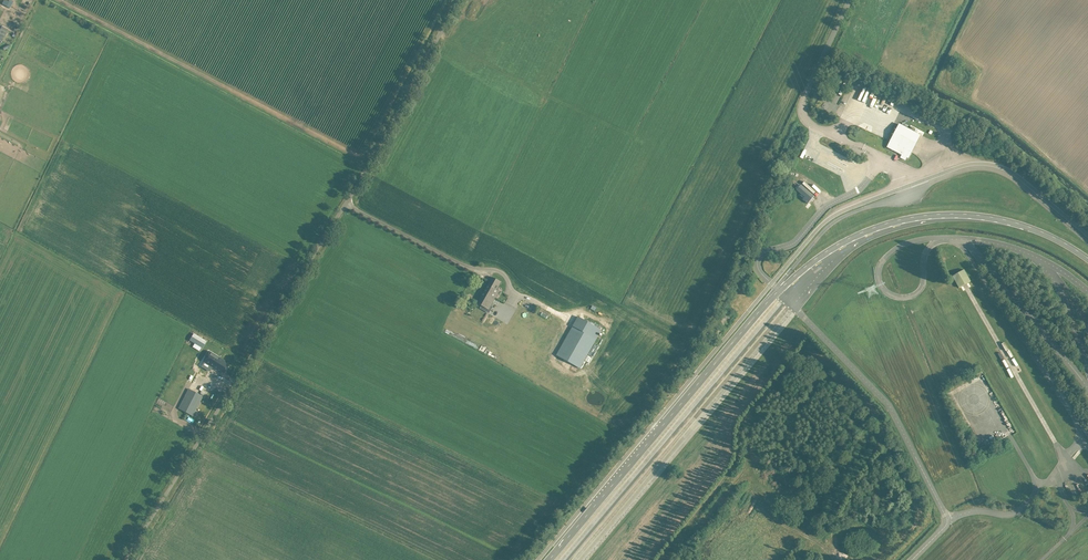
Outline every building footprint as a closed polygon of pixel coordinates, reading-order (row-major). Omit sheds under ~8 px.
[(5,0),(2,5),(10,9),(13,5),(9,2),(5,0)] [(914,132),(904,126),(899,124),(890,141),(892,142),(889,148),(892,150),(897,152),(902,155),(901,156),(900,158),(905,160),(907,157),(910,151),(912,152),(920,135),(914,132)] [(803,199),(808,204),(814,197),(801,185),(800,185),(799,184),(795,188),(797,189),(797,190),(805,197),(803,199)] [(970,281),(964,270),(952,276),(959,288),(970,281)] [(493,277),(478,303),(489,309),(501,287),(499,285),(501,282),(493,277)] [(602,330),(579,317),(557,355),(580,368),(602,330)] [(194,334),(190,340),(195,343),(193,347),(199,351),(202,347),(202,348),(206,341),(194,334)] [(204,362),(201,366),(206,369),(210,372),(212,368),(213,368),(216,370),(217,369),(224,373),(229,365),(222,361),(223,360),(209,351),(205,356),(206,357),(203,361),(204,361),(204,362)] [(555,380),(555,382),(560,381),(558,373),(549,374),(551,381),(555,380)] [(189,389),(179,409),(193,416),(203,396),(189,389)]
